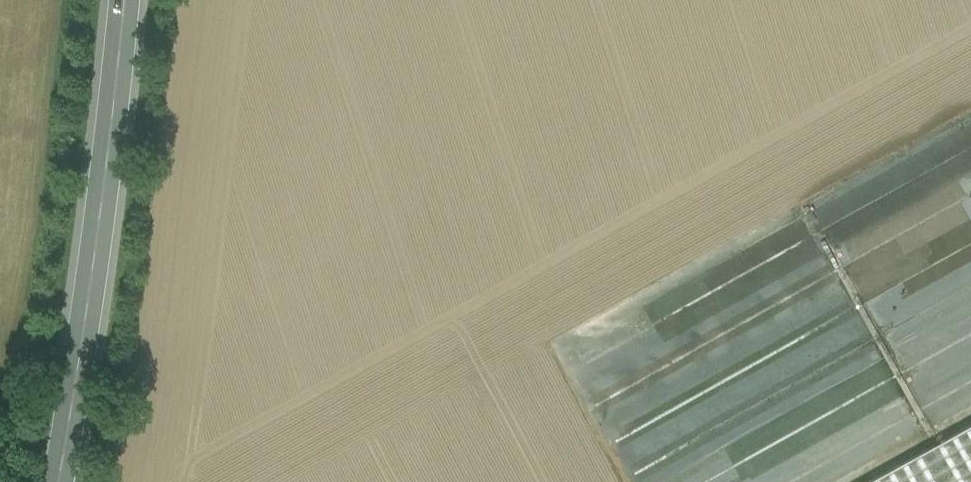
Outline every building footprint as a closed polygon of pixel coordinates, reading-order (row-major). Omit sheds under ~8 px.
[(868,481),(970,481),(970,425),(868,481)]
